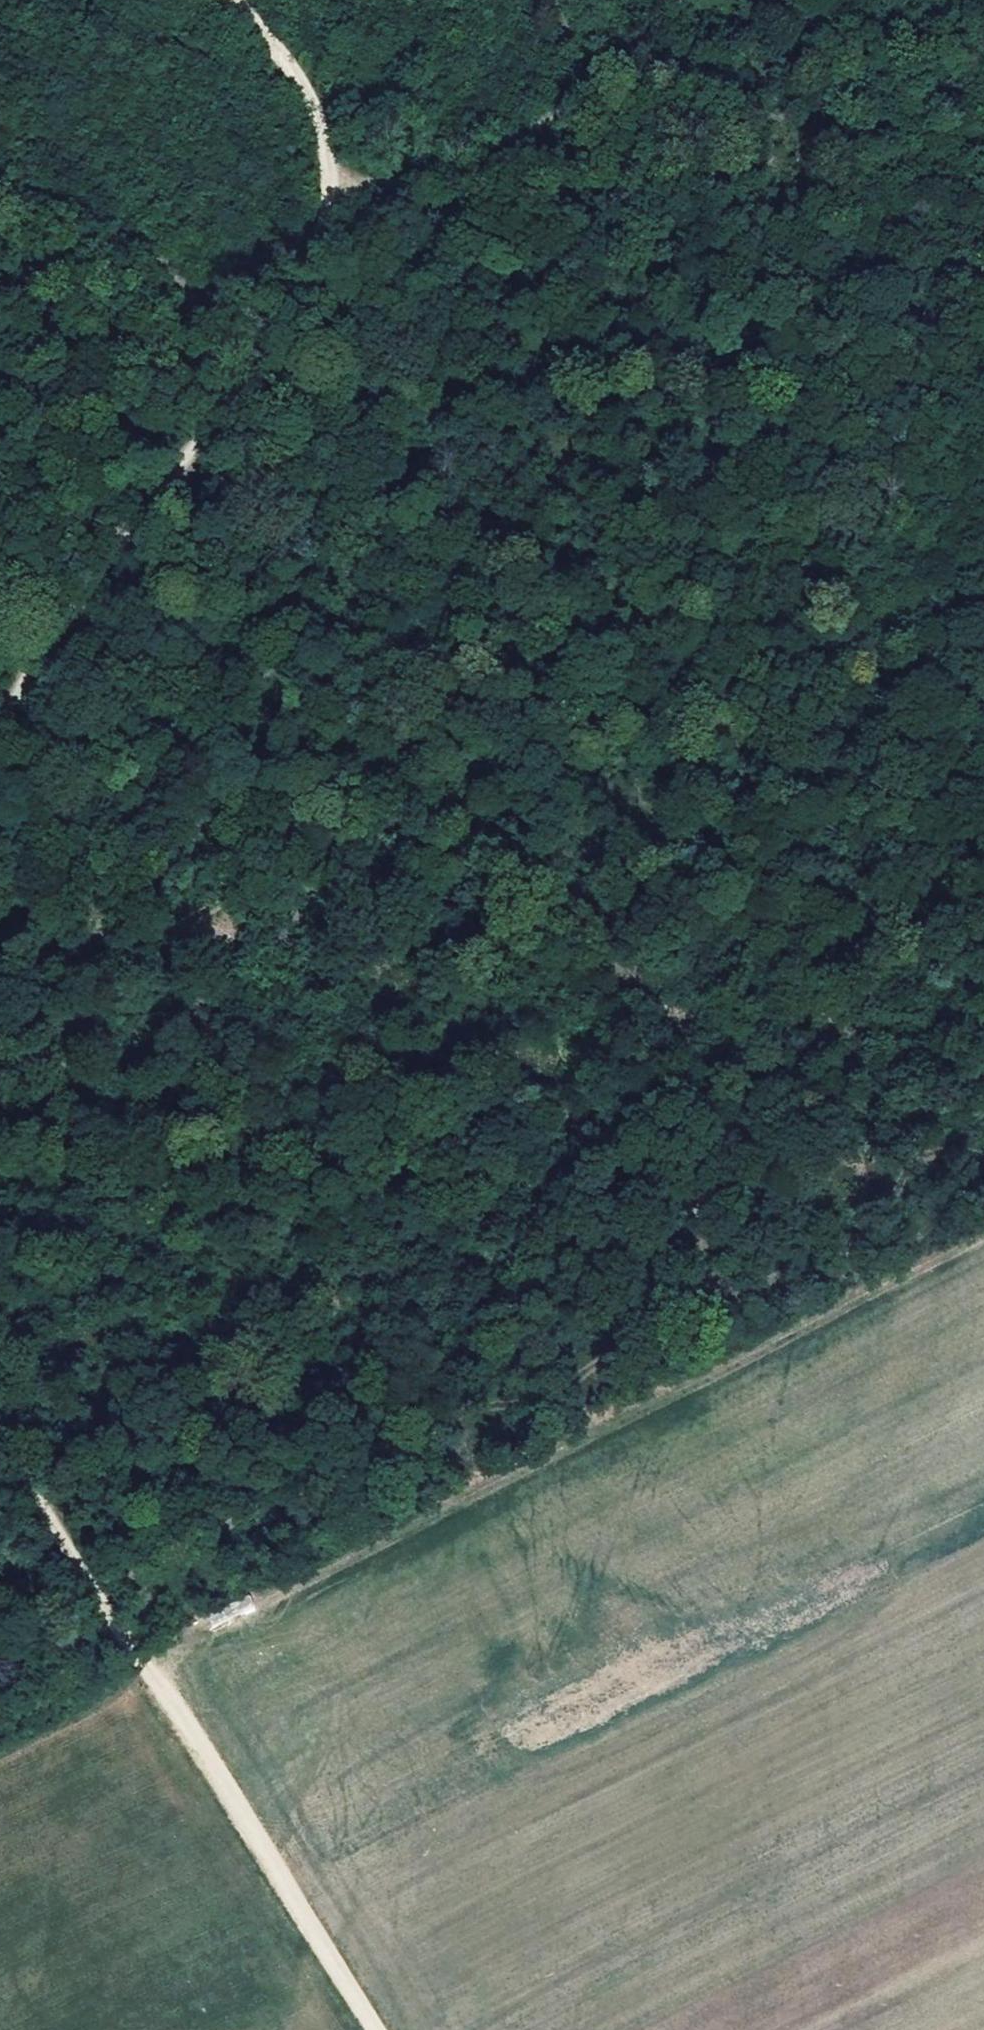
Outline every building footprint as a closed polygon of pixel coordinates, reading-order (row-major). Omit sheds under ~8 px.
[(213,1628),(254,1608),(247,1592),(206,1612),(213,1628)]
